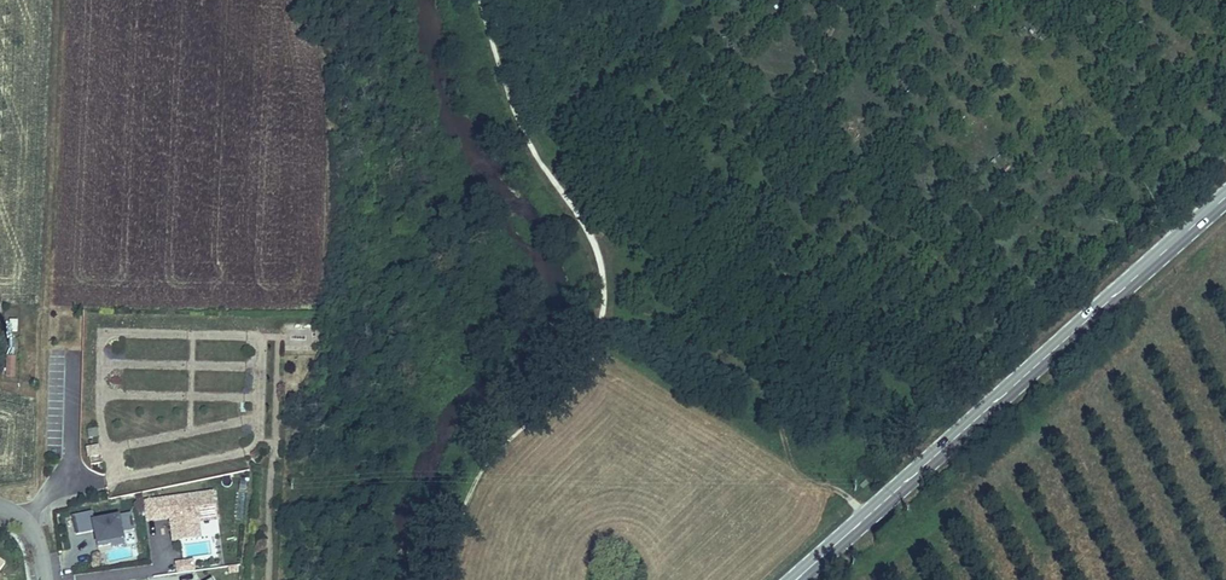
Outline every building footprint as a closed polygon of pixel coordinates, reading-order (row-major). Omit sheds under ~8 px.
[(6,356),(5,377),(15,377),(16,356),(6,356)] [(858,407),(852,413),(858,419),(864,414),(858,407)] [(214,492),(144,502),(146,523),(169,520),(172,540),(202,537),(200,524),(218,521),(217,513),(214,492)] [(124,542),(122,533),(133,531),(131,515),(119,517),(91,522),(96,547),(111,544),(111,548),(125,545),(124,542)] [(91,559),(91,538),(74,538),(73,559),(91,559)] [(193,560),(176,563),(178,575),(195,573),(193,560)]
